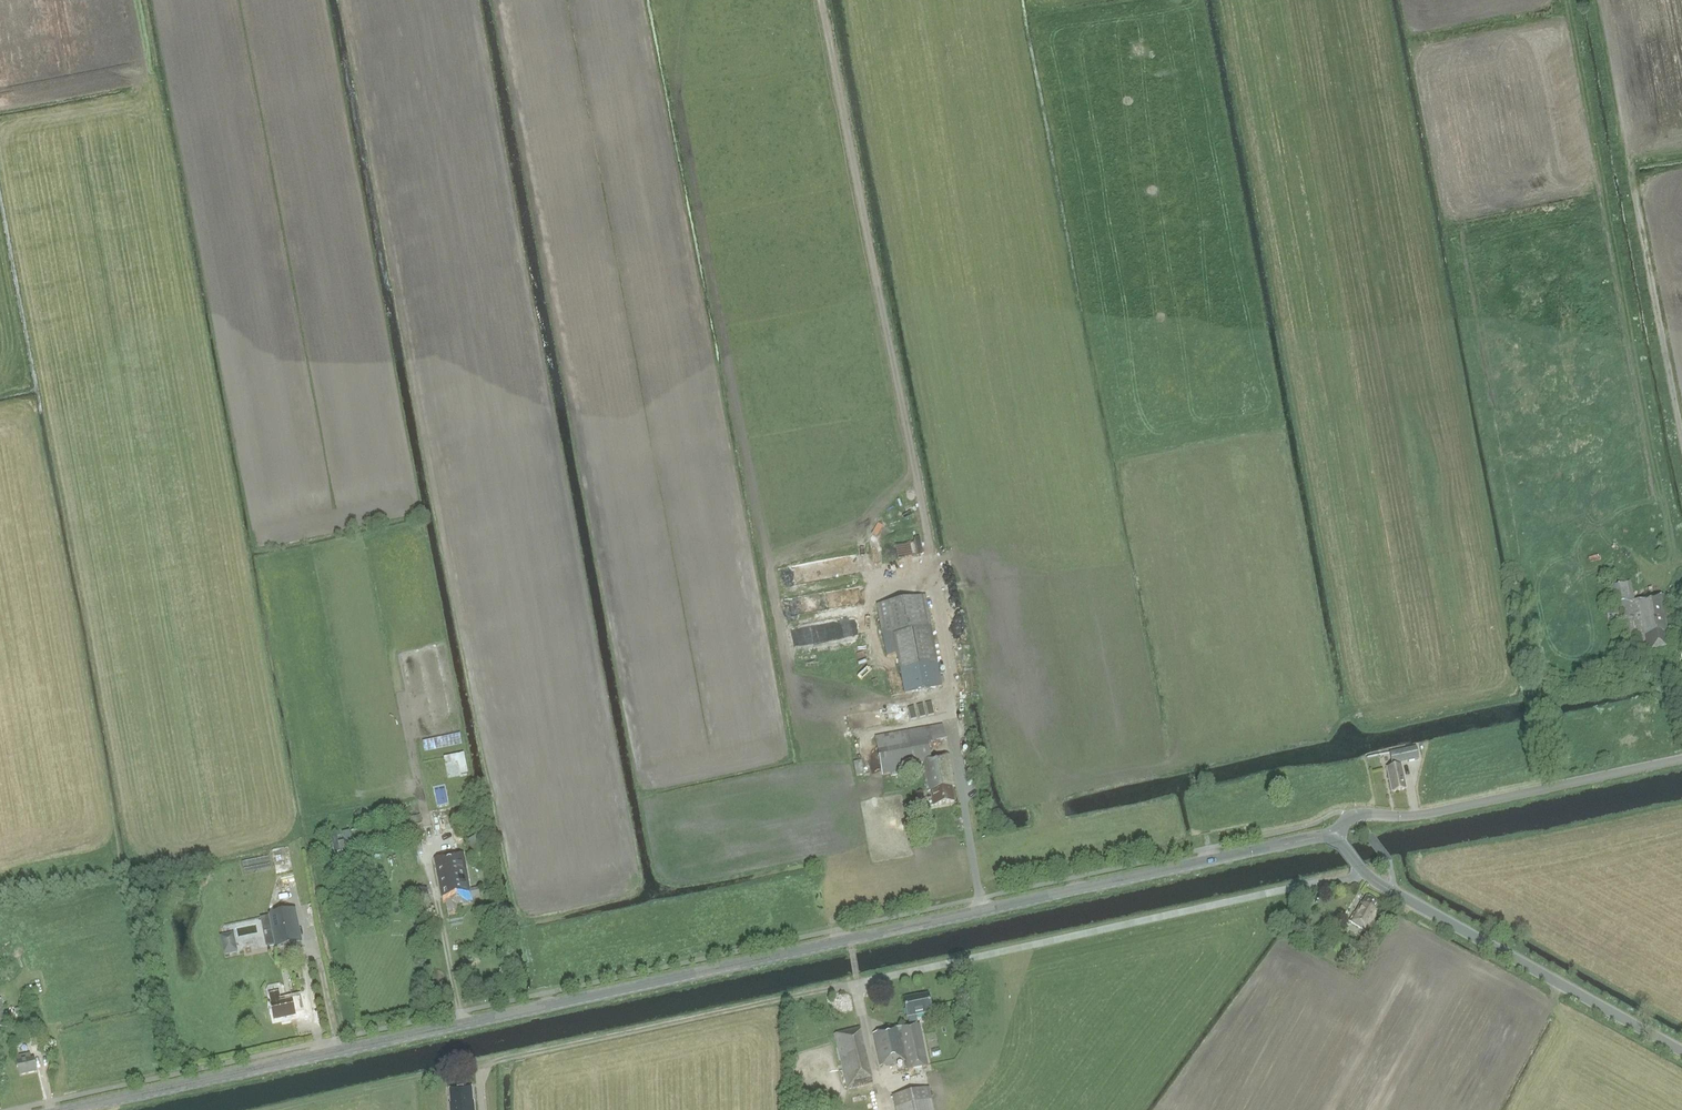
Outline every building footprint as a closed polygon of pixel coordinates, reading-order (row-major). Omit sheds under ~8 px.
[(894,544),(896,558),(915,556),(913,542),(894,544)] [(1668,639),(1673,638),(1670,624),(1669,624),(1664,596),(1634,601),(1631,582),(1608,586),(1613,609),(1621,607),(1628,646),(1646,643),(1648,652),(1670,648),(1668,639)] [(926,596),(876,605),(882,635),(893,633),(904,694),(943,687),(932,627),(926,596)] [(1620,609),(1606,611),(1608,622),(1621,619),(1620,609)] [(943,725),(924,729),(875,738),(882,776),(923,768),(928,792),(931,792),(933,806),(955,802),(952,788),(955,787),(948,754),(930,758),(927,743),(946,739),(943,725)] [(1416,747),(1390,753),(1392,763),(1406,760),(1406,762),(1419,759),(1416,747)] [(854,762),(856,776),(864,775),(862,761),(854,762)] [(1392,792),(1406,789),(1401,765),(1387,768),(1392,792)] [(472,899),(480,897),(479,889),(470,890),(463,854),(435,859),(443,903),(446,902),(449,916),(459,914),(458,907),(473,904),(472,899)] [(273,865),(270,855),(244,862),(246,871),(273,865)] [(1377,915),(1382,907),(1366,897),(1362,903),(1361,903),(1355,914),(1354,913),(1349,921),(1369,933),(1375,923),(1374,923),(1378,916),(1377,915)] [(1304,909),(1296,921),(1303,925),(1311,914),(1304,909)] [(290,910),(268,914),(275,947),(297,943),(290,910)] [(1354,953),(1360,943),(1347,936),(1341,945),(1354,953)] [(271,1004),(272,1010),(274,1021),(296,1016),(295,1012),(304,1010),(300,995),(280,999),(279,992),(269,995),(271,1004)] [(932,1013),(928,995),(914,998),(914,997),(904,999),(907,1018),(908,1018),(910,1027),(873,1034),(880,1067),(906,1062),(908,1072),(928,1067),(919,1025),(918,1025),(916,1016),(932,1013)] [(847,1089),(873,1083),(860,1028),(834,1034),(847,1089)] [(20,1076),(37,1072),(34,1058),(31,1059),(30,1054),(17,1057),(18,1062),(17,1062),(20,1076)] [(930,1087),(893,1096),(896,1109),(935,1109),(930,1087)] [(450,1090),(451,1104),(450,1104),(451,1109),(474,1109),(473,1102),(472,1102),(471,1088),(450,1090)]
